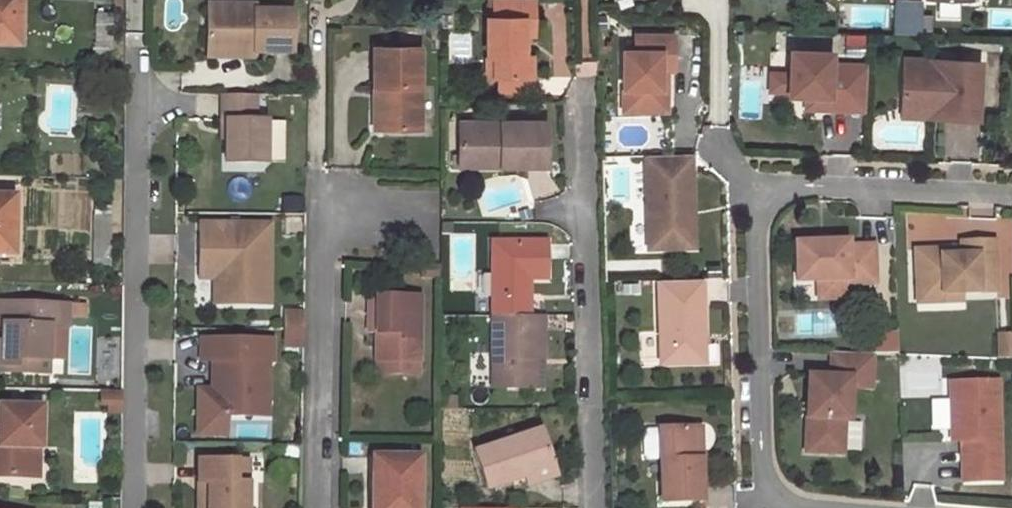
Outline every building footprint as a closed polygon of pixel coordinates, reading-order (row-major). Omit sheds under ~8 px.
[(20,39),(21,0),(0,0),(0,39),(20,39)] [(533,34),(533,0),(495,0),(496,17),(491,17),(491,58),(497,58),(497,75),(532,76),(532,56),(521,56),(521,34),(533,34)] [(895,3),(893,23),(920,24),(921,4),(895,3)] [(238,14),(208,14),(208,47),(255,48),(255,53),(293,53),(294,11),(256,11),(256,5),(238,5),(238,14)] [(238,5),(208,5),(208,14),(238,14),(238,5)] [(851,9),(851,27),(871,26),(870,8),(851,9)] [(113,15),(97,15),(96,72),(112,73),(113,15)] [(920,24),(893,23),(893,32),(919,34),(920,24)] [(673,35),(634,35),(633,51),(622,51),(622,111),(655,111),(655,91),(666,91),(666,70),(673,70),(673,35)] [(208,47),(208,57),(255,58),(255,53),(255,48),(208,47)] [(420,47),(375,47),(375,87),(383,88),(383,126),(421,126),(420,47)] [(831,53),(790,51),(788,95),(806,95),(813,96),(813,108),(848,110),(850,65),(830,64),(831,53)] [(924,59),(903,58),(902,67),(923,68),(924,59)] [(980,61),(924,59),(923,68),(902,67),(900,103),(942,105),(941,118),(977,120),(980,61)] [(866,66),(850,65),(848,110),(864,111),(866,66)] [(375,87),(375,126),(383,126),(383,88),(375,87)] [(666,91),(655,91),(655,111),(666,111),(666,91)] [(255,95),(221,95),(221,121),(226,121),(225,162),(266,163),(266,120),(254,120),(255,95)] [(942,105),(900,103),(900,116),(941,118),(942,105)] [(462,124),(462,159),(497,159),(497,166),(547,166),(548,123),(462,124)] [(689,153),(644,155),(646,247),(684,246),(683,210),(691,210),(689,153)] [(462,159),(463,168),(497,166),(497,159),(462,159)] [(13,252),(14,197),(0,197),(0,252),(13,252)] [(692,245),(691,210),(683,210),(684,246),(692,245)] [(93,215),(94,267),(111,267),(111,214),(93,215)] [(269,223),(198,223),(198,265),(213,265),(213,303),(253,304),(254,259),(269,259),(269,223)] [(960,248),(914,250),(915,294),(961,292),(995,291),(994,240),(960,241),(960,248)] [(547,245),(493,245),(494,317),(531,318),(530,290),(522,290),(522,279),(530,279),(548,280),(547,245)] [(848,246),(797,245),(796,283),(847,285),(848,290),(875,291),(877,252),(848,251),(848,246)] [(269,259),(254,259),(253,304),(268,304),(269,259)] [(702,278),(657,280),(660,362),(705,360),(702,278)] [(530,290),(530,279),(522,279),(522,290),(530,290)] [(961,292),(915,294),(916,303),(961,301),(961,292)] [(387,332),(386,360),(420,360),(420,295),(378,295),(377,332),(387,332)] [(3,342),(0,342),(0,364),(18,364),(18,359),(50,359),(50,325),(67,326),(68,315),(78,316),(78,303),(0,302),(0,327),(3,327),(3,342)] [(302,349),(302,311),(283,311),(282,348),(302,349)] [(494,317),(495,390),(530,390),(537,390),(537,361),(545,361),(543,318),(531,318),(494,317)] [(874,334),(875,353),(898,352),(896,333),(874,334)] [(271,339),(200,337),(200,359),(211,359),(223,360),(223,388),(211,388),(210,414),(254,415),(254,394),(267,395),(267,360),(271,361),(271,339)] [(872,353),(834,352),(833,376),(808,375),(805,451),(855,453),(856,419),(869,420),(872,353)] [(18,359),(18,364),(0,364),(0,372),(49,373),(50,359),(18,359)] [(223,360),(211,359),(211,388),(223,388),(223,360)] [(997,380),(949,381),(951,440),(967,440),(968,481),(1000,480),(997,380)] [(121,413),(122,392),(99,391),(99,405),(106,405),(106,412),(121,413)] [(267,395),(254,394),(254,415),(266,415),(267,395)] [(28,477),(28,471),(38,471),(37,447),(40,447),(40,408),(0,408),(0,477),(28,477)] [(267,419),(229,418),(229,434),(266,435),(267,419)] [(700,427),(659,428),(661,502),(702,501),(700,427)] [(642,429),(642,459),(657,459),(657,429),(642,429)] [(473,453),(485,489),(521,478),(524,486),(555,477),(540,432),(473,453)] [(374,507),(419,507),(419,458),(374,458),(374,507)] [(196,482),(206,482),(206,507),(246,507),(246,482),(234,482),(234,459),(197,459),(196,482)] [(246,459),(234,459),(234,482),(246,482),(246,459)] [(196,482),(196,507),(206,507),(206,482),(196,482)]
